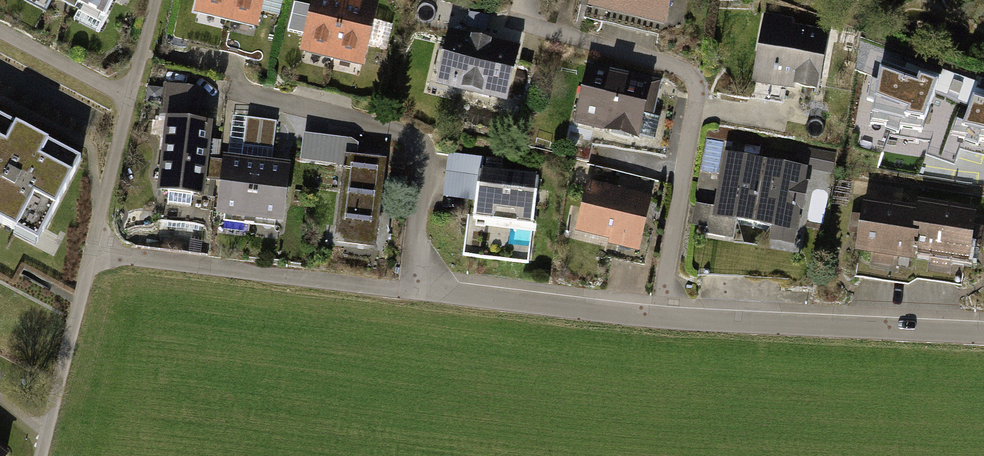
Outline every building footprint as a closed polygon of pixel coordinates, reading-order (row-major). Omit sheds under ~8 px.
[(103,15),(111,0),(73,0),(103,15)] [(193,16),(257,31),(264,0),(197,0),(193,16)] [(298,55),(362,70),(378,3),(367,0),(310,0),(298,55)] [(584,18),(661,37),(670,0),(589,0),(584,18)] [(463,34),(449,31),(436,89),(507,106),(521,47),(484,39),(490,17),(468,12),(463,34)] [(795,19),(766,14),(753,84),(818,96),(825,56),(829,33),(793,27),(795,19)] [(883,65),(881,81),(871,79),(867,103),(876,105),(872,125),(889,127),(887,131),(901,135),(931,140),(926,155),(951,164),(958,148),(983,156),(983,92),(977,89),(978,84),(942,72),(940,76),(907,64),(903,73),(883,65)] [(587,67),(572,123),(637,140),(652,84),(632,79),(587,67)] [(161,114),(198,120),(202,90),(165,84),(161,114)] [(235,160),(271,164),(276,122),(232,117),(227,159),(235,160)] [(165,120),(156,194),(202,199),(211,126),(202,125),(165,120)] [(0,123),(0,228),(32,246),(76,164),(0,123)] [(300,164),(343,168),(344,158),(353,159),(355,141),(303,136),(300,164)] [(799,147),(795,168),(809,170),(832,175),(835,154),(799,147)] [(473,204),(467,255),(527,261),(537,178),(496,173),(498,158),(449,153),(444,200),(473,204)] [(724,156),(713,221),(745,227),(764,230),(771,231),(769,240),(795,244),(801,214),(803,214),(808,185),(806,185),(809,170),(795,168),(724,156)] [(353,159),(344,158),(343,168),(334,247),(375,251),(385,163),(377,162),(353,159)] [(221,159),(214,217),(281,225),(289,167),(271,164),(235,160),(227,159),(221,159)] [(587,184),(576,234),(608,241),(607,247),(639,254),(652,199),(612,190),(587,184)] [(915,233),(918,209),(863,201),(855,254),(917,263),(918,256),(921,234),(915,233)] [(979,211),(919,202),(918,209),(915,233),(921,234),(918,256),(971,264),(979,211)]
